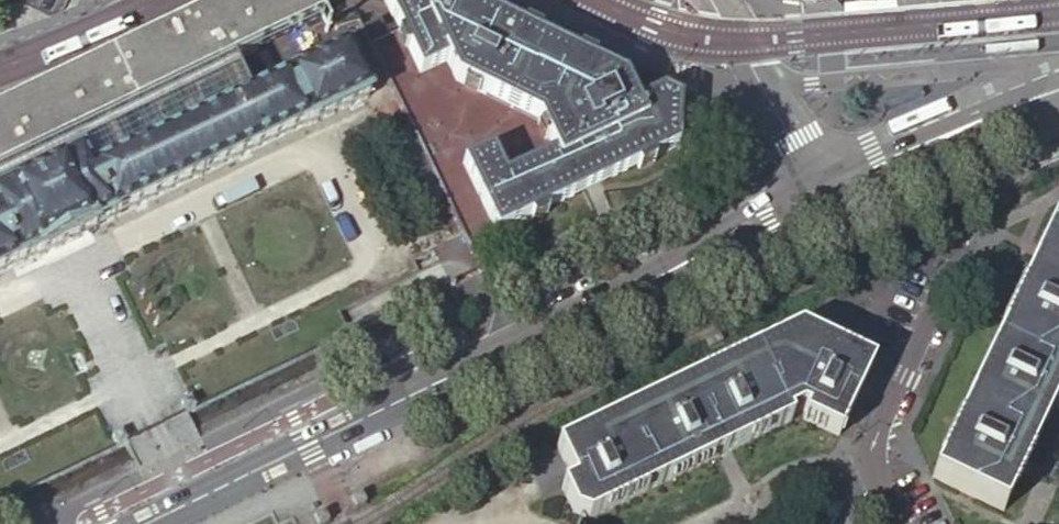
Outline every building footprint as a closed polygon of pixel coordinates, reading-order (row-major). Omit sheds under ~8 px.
[(217,7),(0,111),(0,174),(148,103),(233,61),(257,49),(301,28),(304,33),(330,20),(321,1),(320,0),(231,0),(217,7)] [(468,0),(408,0),(388,8),(395,23),(383,29),(379,19),(361,27),(467,244),(527,216),(530,221),(546,213),(543,208),(635,164),(638,169),(653,162),(650,157),(676,145),(678,100),(661,92),(636,105),(623,81),(499,20),(501,16),(468,0)] [(34,256),(35,258),(97,228),(95,225),(305,125),(307,127),(338,112),(369,97),(345,48),(248,95),(164,135),(93,169),(85,153),(0,193),(0,272),(34,256)] [(233,61),(148,103),(156,120),(164,135),(248,95),(233,61)] [(85,153),(93,169),(164,135),(156,120),(148,103),(0,174),(0,193),(85,153)] [(932,476),(1002,510),(1058,391),(1058,207),(932,476)] [(802,420),(838,436),(872,366),(799,330),(557,447),(573,482),(562,489),(574,515),(581,517),(589,520),(724,454),(791,422),(789,417),(801,411),(805,414),(802,420)]
